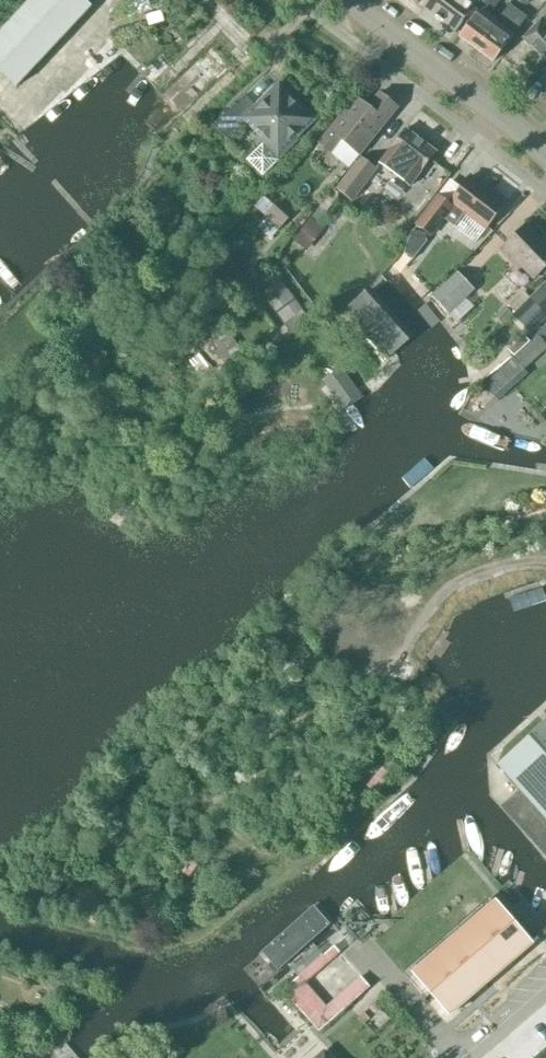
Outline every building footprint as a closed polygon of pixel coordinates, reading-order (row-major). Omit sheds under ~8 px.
[(94,6),(87,0),(28,0),(0,29),(0,70),(18,87),(94,6)] [(480,11),(488,0),(429,0),(424,8),(455,31),(474,7),(475,7),(480,11)] [(461,36),(477,48),(510,6),(509,5),(497,21),(489,15),(500,0),(488,0),(480,11),(461,36)] [(510,6),(477,48),(493,60),(513,33),(525,18),(510,6)] [(543,16),(521,39),(545,63),(545,19),(543,16)] [(155,139),(228,65),(210,47),(137,121),(155,139)] [(245,95),(243,97),(214,125),(227,139),(248,119),(265,136),(263,138),(266,141),(249,157),(264,173),(281,157),(279,155),(295,139),(293,137),(312,119),(280,86),(257,107),(245,95)] [(331,154),(349,168),(359,156),(398,107),(380,93),(367,108),(355,98),(318,144),(331,154)] [(436,152),(405,129),(381,162),(411,185),(436,152)] [(377,169),(360,156),(336,189),(353,201),(377,169)] [(438,197),(417,225),(430,235),(444,217),(476,241),(485,230),(505,204),(470,177),(449,204),(438,197)] [(265,196),(256,206),(280,228),(289,219),(265,196)] [(314,249),(325,223),(309,216),(298,242),(314,249)] [(516,263),(541,239),(527,224),(502,249),(516,263)] [(516,263),(533,280),(545,267),(545,244),(541,239),(516,263)] [(475,290),(457,271),(430,297),(448,316),(475,290)] [(310,320),(280,280),(261,294),(266,301),(291,334),(310,320)] [(530,299),(514,314),(531,332),(545,317),(545,283),(530,299)] [(414,336),(370,287),(346,308),(391,357),(414,336)] [(209,345),(237,367),(249,352),(222,330),(209,345)] [(484,385),(499,401),(526,377),(528,375),(524,370),(545,350),(545,344),(538,335),(537,337),(535,338),(533,340),(532,341),(531,342),(530,343),(529,343),(529,344),(528,344),(528,345),(526,346),(515,356),(513,358),(504,365),(504,366),(503,366),(501,368),(500,369),(501,370),(494,376),(484,385)] [(523,335),(508,349),(515,356),(526,346),(528,345),(528,344),(529,344),(529,343),(530,343),(523,335)] [(345,409),(364,395),(342,365),(322,380),(345,409)] [(497,765),(545,819),(545,721),(497,765)] [(318,901),(243,969),(260,988),(336,922),(318,901)] [(495,901),(412,972),(450,1016),(533,945),(495,901)] [(284,987),(320,1029),(371,984),(362,973),(326,1004),(305,980),(341,949),(335,942),(284,987)]
